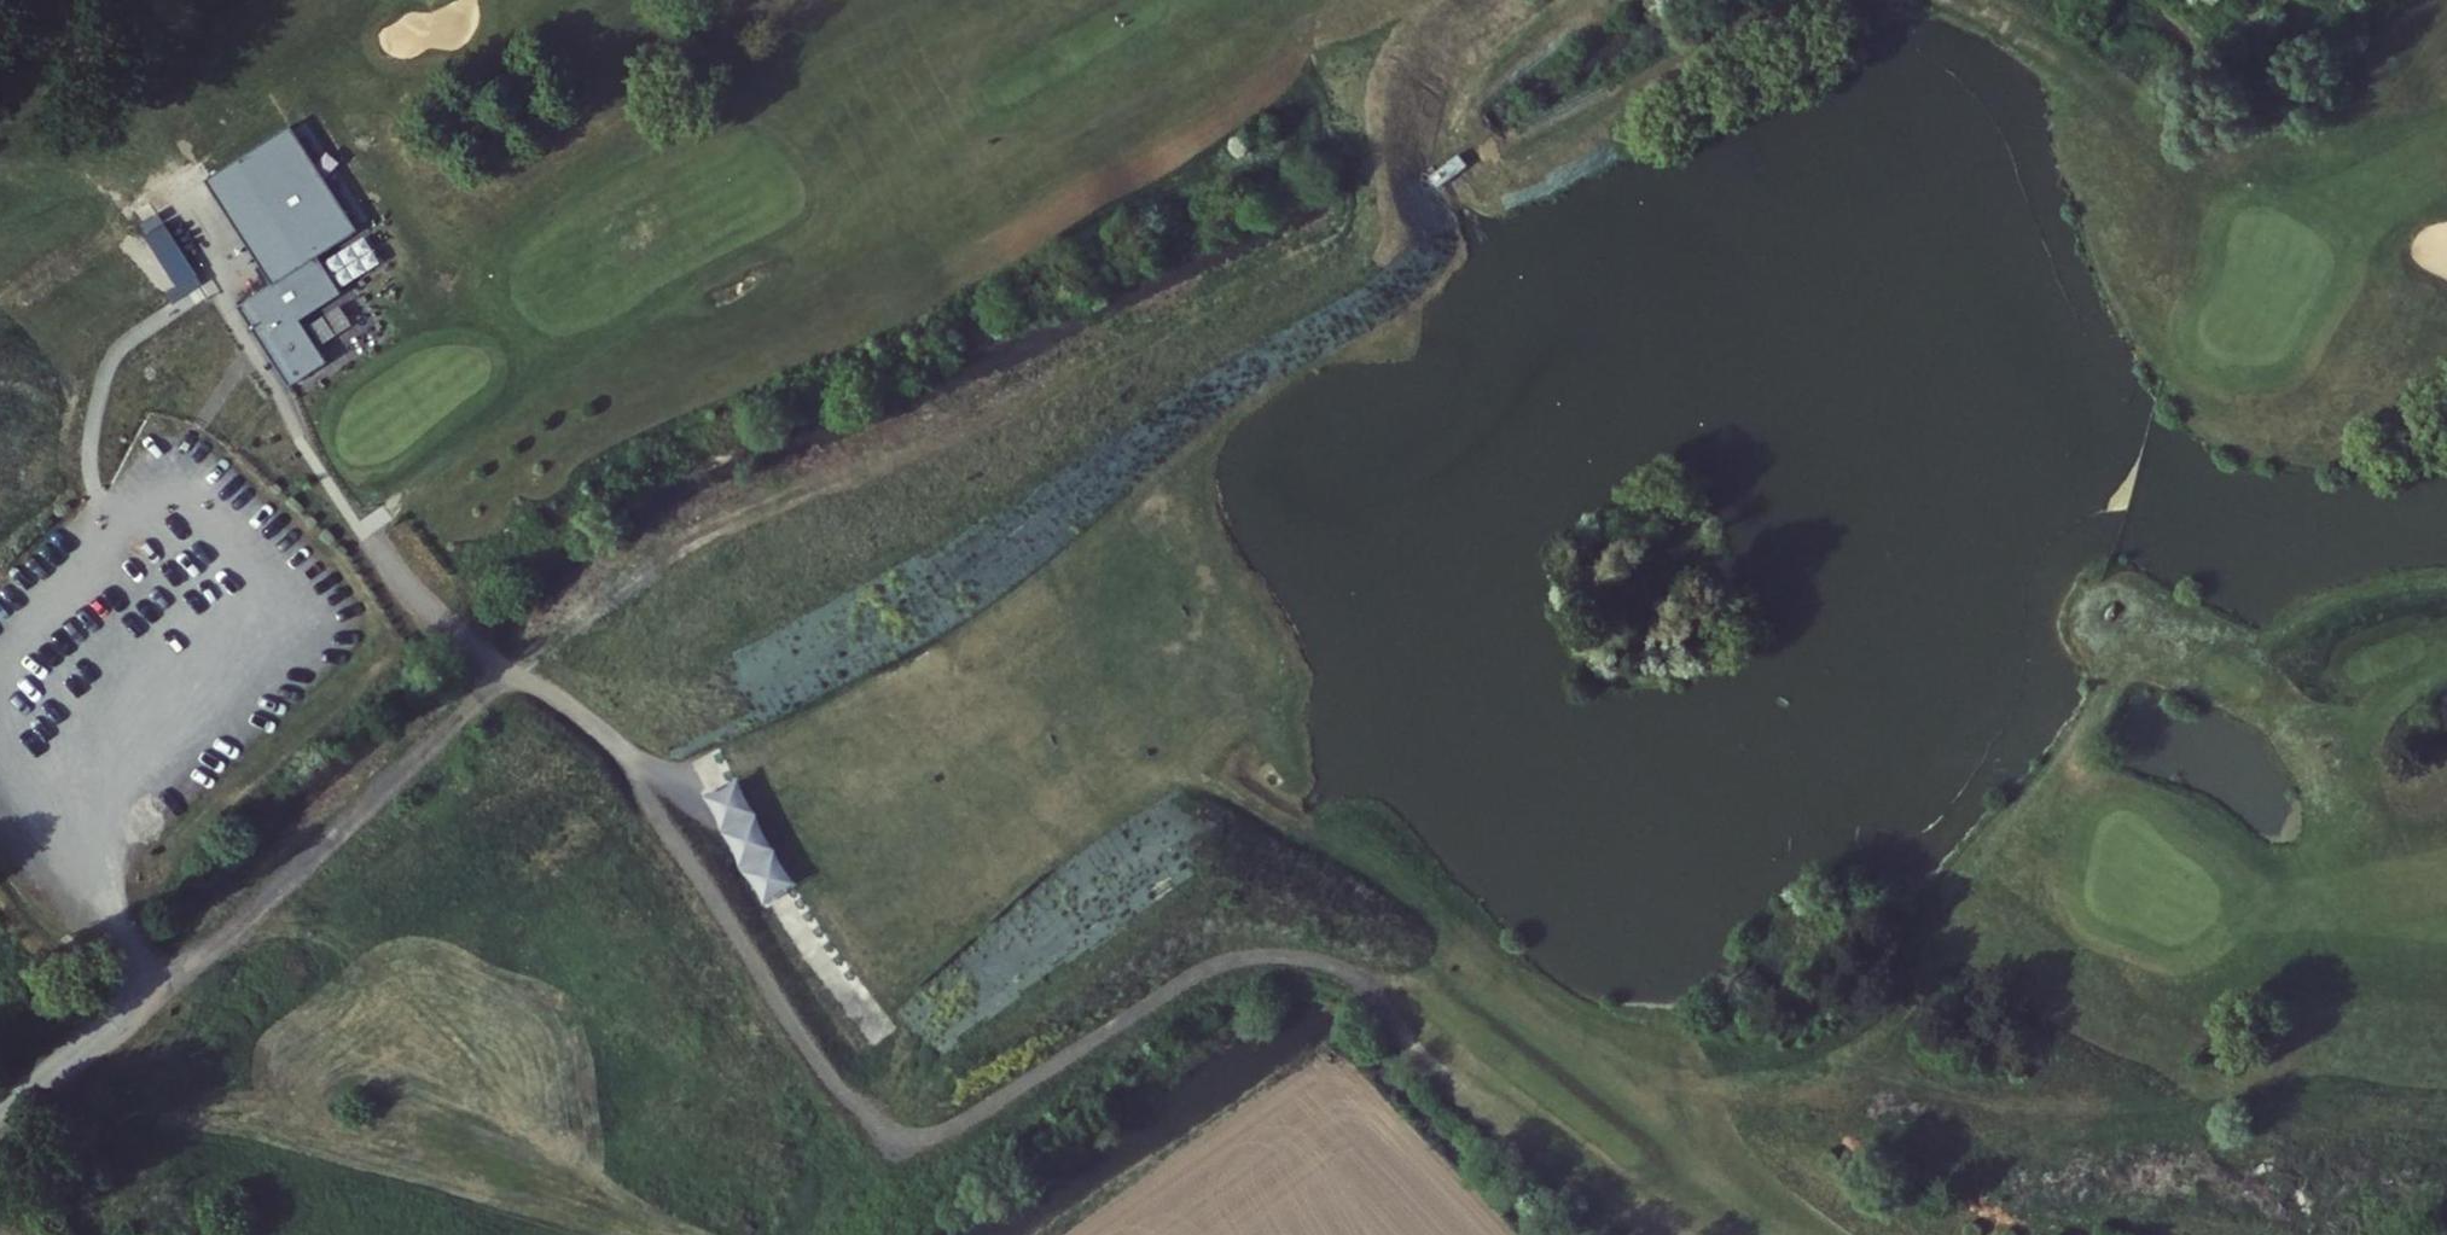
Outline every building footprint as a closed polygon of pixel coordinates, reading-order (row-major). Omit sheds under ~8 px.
[(357,230),(291,126),(207,179),(273,283),(240,304),(291,385),(326,364),(298,320),(340,294),(316,256),(357,230)]
